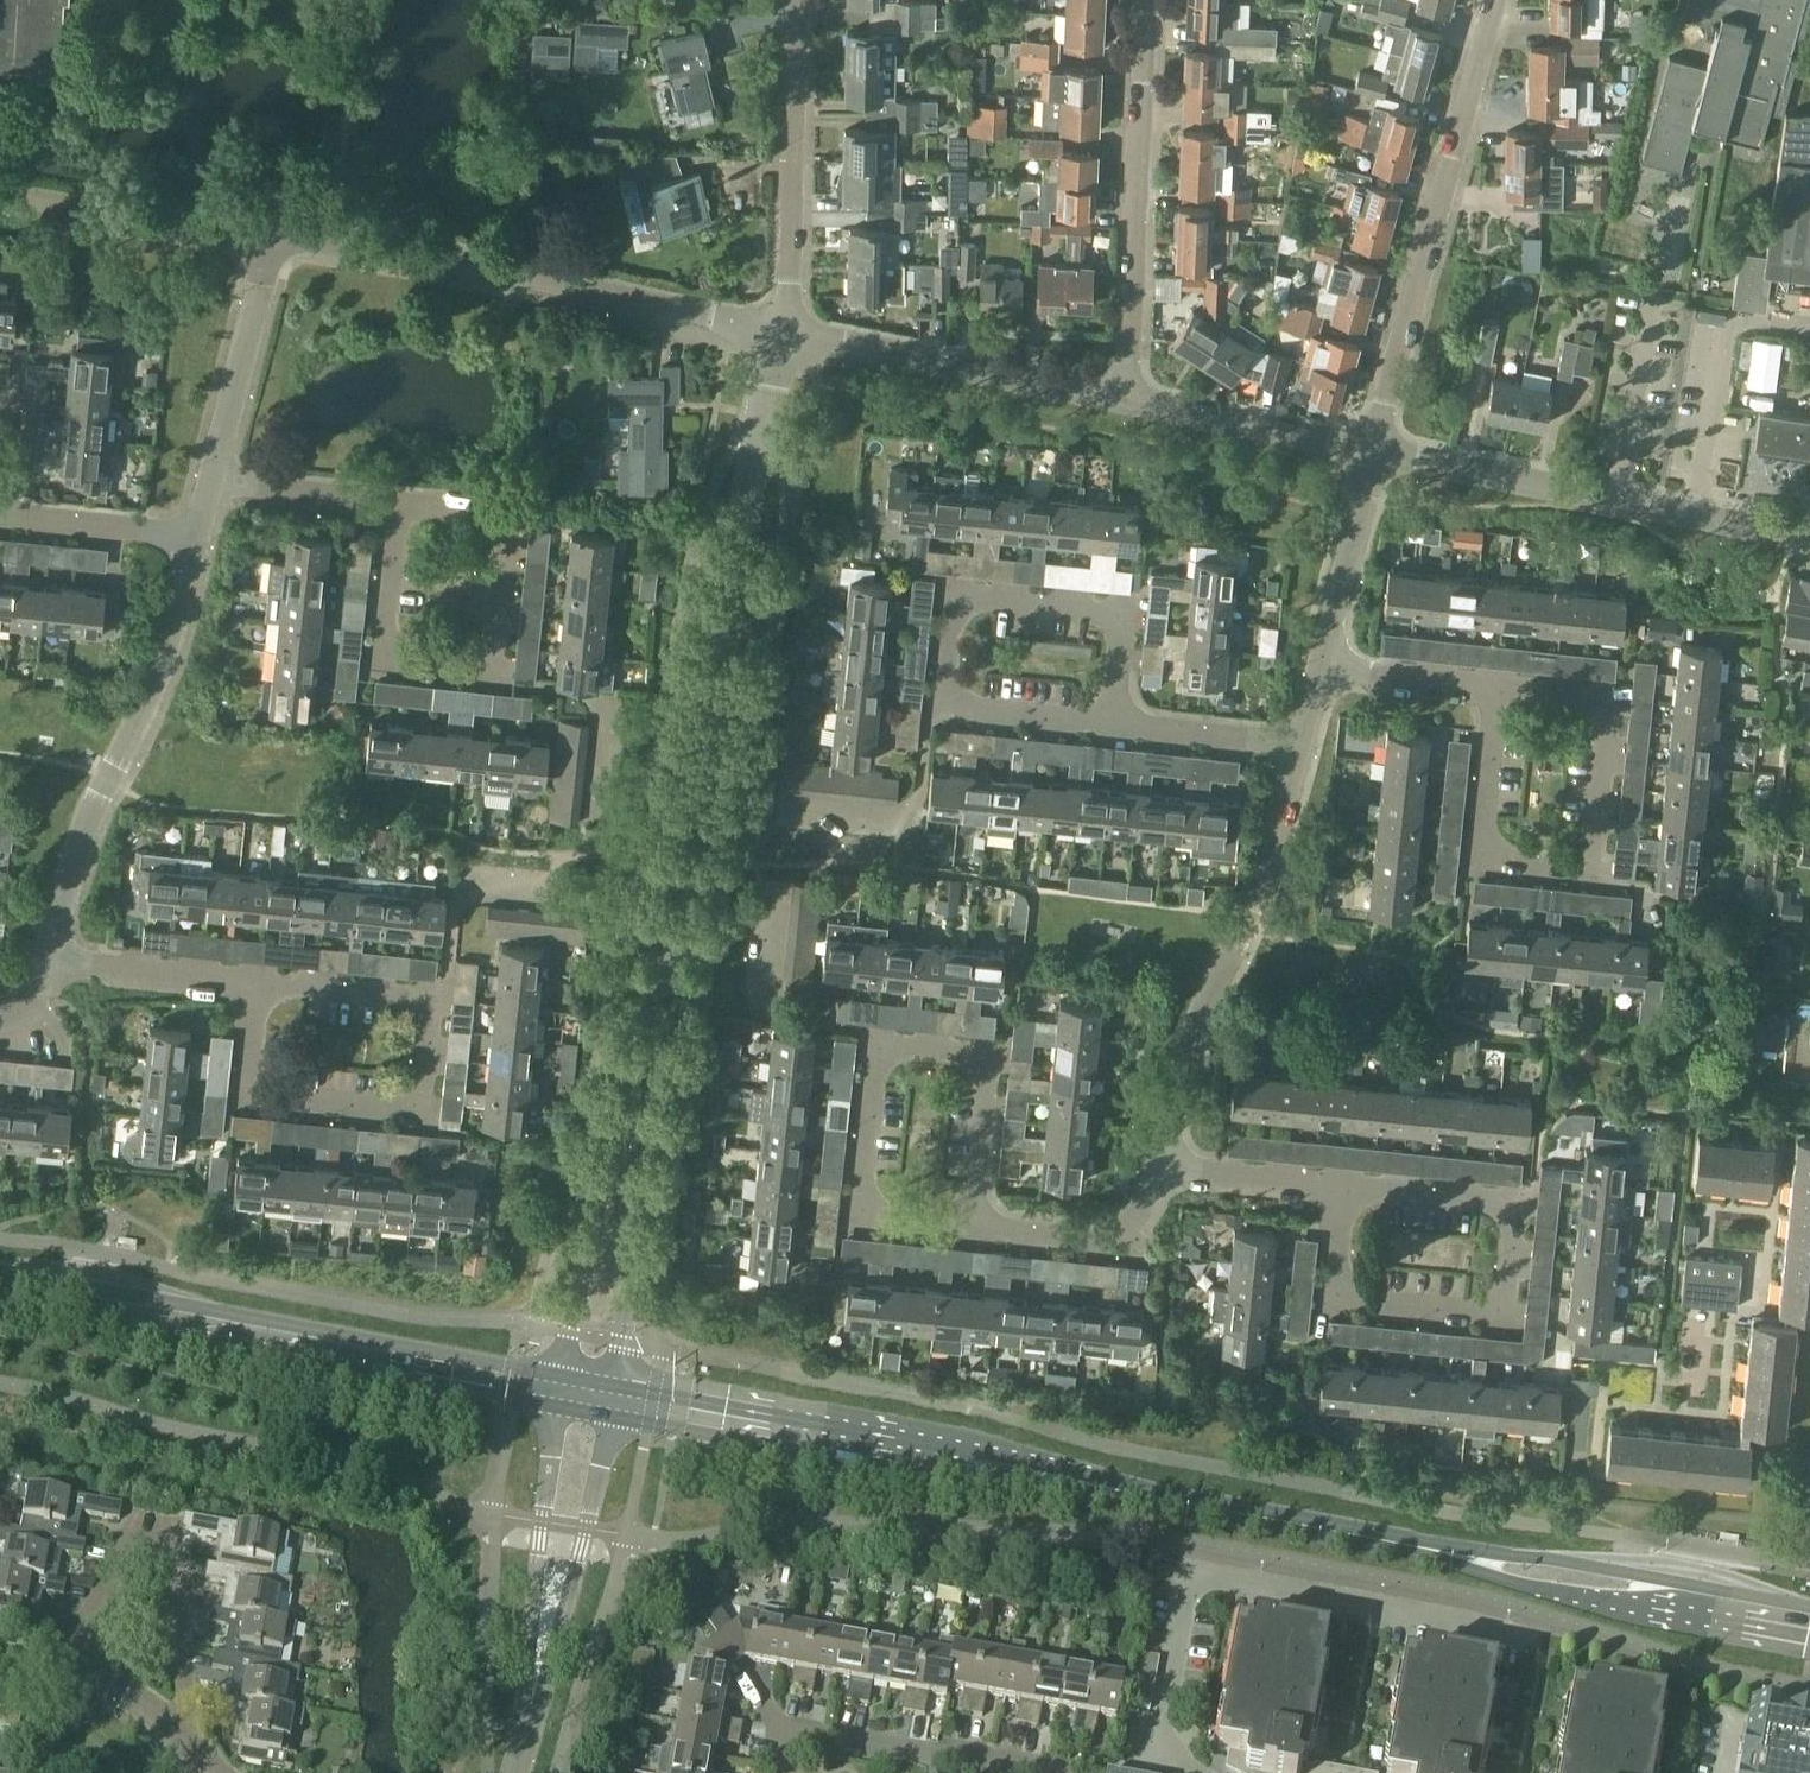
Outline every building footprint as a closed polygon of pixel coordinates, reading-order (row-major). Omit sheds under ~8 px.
[(33,71),(32,80),(65,82),(67,46),(62,46),(65,2),(69,2),(70,0),(0,0),(0,69),(33,71)] [(1104,15),(1105,0),(1067,0),(1067,13),(1104,15)] [(1189,26),(1221,28),(1237,29),(1237,25),(1238,0),(1191,0),(1189,26)] [(1395,31),(1391,46),(1390,49),(1435,61),(1439,46),(1442,33),(1411,25),(1403,23),(1407,11),(1384,5),(1366,0),(1365,0),(1362,13),(1388,20),(1385,28),(1395,31)] [(1407,11),(1410,0),(1386,0),(1384,5),(1407,11)] [(1449,10),(1452,0),(1418,0),(1418,1),(1449,10)] [(1554,23),(1584,25),(1600,25),(1600,6),(1606,6),(1606,12),(1613,12),(1613,0),(1555,0),(1554,23)] [(1678,3),(1686,5),(1683,17),(1718,26),(1707,66),(1670,56),(1643,158),(1641,158),(1641,159),(1681,170),(1693,123),(1715,129),(1717,123),(1724,125),(1720,138),(1722,138),(1723,135),(1760,145),(1769,112),(1770,110),(1783,114),(1783,112),(1798,58),(1790,56),(1796,35),(1804,37),(1809,13),(1809,0),(1679,0),(1678,3)] [(937,16),(937,2),(898,1),(898,15),(937,16)] [(1065,43),(1103,45),(1104,15),(1067,13),(1065,43)] [(898,15),(897,30),(923,31),(923,27),(937,27),(937,16),(898,15)] [(625,19),(575,20),(575,65),(596,64),(596,40),(625,40),(625,19)] [(1255,43),(1277,44),(1278,26),(1237,25),(1237,29),(1221,28),(1221,40),(1226,41),(1225,41),(1255,43)] [(705,30),(661,39),(663,46),(669,71),(671,71),(680,111),(715,103),(708,71),(704,72),(702,64),(712,61),(709,46),(705,30)] [(848,30),(848,46),(848,63),(882,64),(897,64),(898,34),(883,33),(883,31),(882,31),(871,31),(848,30)] [(1563,47),(1533,46),(1532,76),(1562,77),(1562,62),(1599,63),(1600,36),(1564,35),(1563,47)] [(981,40),(980,50),(1020,52),(1020,43),(981,40)] [(1059,46),(1059,41),(1036,40),(1036,42),(1022,41),(1022,46),(1022,53),(1059,55),(1059,46)] [(1188,51),(1186,81),(1218,82),(1219,67),(1234,68),(1234,65),(1241,66),(1241,55),(1276,56),(1277,44),(1255,43),(1225,41),(1226,41),(1221,40),(1221,53),(1188,51)] [(568,41),(532,41),(532,82),(568,82),(568,41)] [(1389,78),(1426,89),(1435,61),(1390,49),(1382,77),(1361,71),(1356,88),(1369,91),(1384,95),(1389,78)] [(1047,68),(1047,77),(1046,96),(1100,98),(1101,69),(1064,67),(1058,66),(1059,55),(1022,53),(1021,67),(1047,68)] [(847,97),(882,97),(882,95),(898,95),(897,64),(882,64),(848,63),(847,97)] [(1562,77),(1532,76),(1531,107),(1530,119),(1550,120),(1561,120),(1562,77)] [(1330,85),(1310,80),(1302,112),(1321,117),(1330,85)] [(1185,109),(1217,111),(1217,110),(1227,110),(1227,123),(1258,124),(1258,114),(1258,110),(1233,110),(1234,83),(1218,82),(1186,81),(1185,109)] [(1100,98),(1046,96),(1044,125),(1098,128),(1100,98)] [(895,114),(938,115),(938,100),(896,99),(895,114)] [(1373,103),(1369,119),(1347,114),(1344,125),(1383,135),(1413,143),(1420,116),(1390,107),(1373,103)] [(971,104),(970,134),(1005,136),(1007,106),(978,105),(971,104)] [(1769,252),(1773,253),(1787,255),(1781,278),(1789,279),(1786,286),(1809,290),(1809,113),(1791,112),(1769,252)] [(938,115),(895,114),(895,129),(937,129),(938,115)] [(1510,130),(1508,161),(1539,162),(1554,163),(1554,146),(1588,146),(1589,121),(1561,120),(1550,120),(1550,132),(1510,130)] [(1590,121),(1589,136),(1617,137),(1617,130),(1623,130),(1623,122),(1590,121)] [(1185,131),(1184,159),(1215,161),(1222,161),(1230,162),(1238,162),(1238,152),(1230,152),(1231,137),(1257,138),(1258,124),(1227,123),(1226,134),(1216,134),(1216,132),(1185,131)] [(1340,137),(1379,147),(1374,163),(1405,170),(1413,143),(1383,135),(1344,125),(1340,137)] [(846,129),(845,163),(880,164),(882,164),(894,164),(895,131),(846,129)] [(595,132),(594,147),(609,148),(610,133),(595,132)] [(1053,150),(1054,138),(1030,137),(1029,151),(1044,152),(1042,179),(1058,180),(1096,181),(1097,152),(1053,150)] [(620,174),(653,176),(653,152),(621,151),(620,174)] [(1213,189),(1215,161),(1184,159),(1183,188),(1213,189)] [(1221,175),(1237,176),(1238,162),(1230,162),(1222,161),(1221,175)] [(1564,208),(1565,163),(1554,163),(1539,162),(1508,161),(1507,192),(1537,193),(1537,207),(1564,208)] [(837,186),(840,196),(879,196),(879,194),(898,195),(898,164),(894,164),(882,164),(880,164),(845,163),(845,177),(840,177),(837,186)] [(1336,164),(1333,175),(1351,180),(1344,206),(1392,219),(1399,191),(1369,183),(1372,173),(1336,164)] [(950,169),(950,185),(966,186),(967,169),(950,169)] [(652,183),(639,186),(650,234),(713,220),(712,217),(710,218),(699,173),(701,172),(701,170),(651,181),(652,183)] [(1038,206),(1028,206),(1027,221),(1033,221),(1050,222),(1050,207),(1057,206),(1057,210),(1095,211),(1096,181),(1058,180),(1042,179),(1040,179),(1038,206)] [(1223,199),(1252,201),(1253,187),(1224,186),(1223,199)] [(949,195),(949,211),(966,212),(966,195),(949,195)] [(893,199),(893,213),(918,214),(923,214),(923,199),(893,199)] [(1252,201),(1223,199),(1222,213),(1251,215),(1252,201)] [(1347,226),(1348,221),(1358,223),(1354,239),(1384,247),(1392,219),(1344,206),(1336,204),(1327,202),(1322,219),(1347,226)] [(1211,237),(1212,209),(1181,207),(1181,209),(1176,209),(1176,226),(1180,226),(1180,235),(1211,237)] [(918,214),(893,213),(893,227),(923,228),(923,214),(918,214)] [(1024,221),(1023,232),(1032,233),(1031,241),(1049,242),(1049,234),(1067,235),(1068,223),(1050,222),(1033,221),(1027,221),(1024,221)] [(1090,239),(1091,223),(1068,223),(1067,235),(1066,263),(1064,303),(1090,304),(1091,264),(1082,263),(1084,238),(1090,239)] [(1221,237),(1237,238),(1238,226),(1222,225),(1221,237)] [(882,229),(851,228),(850,260),(899,262),(899,231),(885,231),(885,229),(882,229)] [(1209,266),(1210,252),(1221,252),(1221,249),(1221,237),(1211,237),(1180,235),(1179,250),(1174,251),(1174,259),(1179,261),(1179,264),(1209,266)] [(1221,252),(1236,252),(1237,238),(1221,237),(1221,249),(1221,252)] [(1316,239),(1313,253),(1330,258),(1338,260),(1339,256),(1341,246),(1316,239)] [(975,277),(977,244),(961,243),(959,276),(975,277)] [(940,253),(940,263),(948,263),(958,263),(958,246),(948,246),(940,253)] [(1769,252),(1743,249),(1735,301),(1762,306),(1764,306),(1773,253),(1769,252)] [(30,255),(29,268),(39,269),(40,256),(30,255)] [(1372,295),(1379,268),(1339,256),(1338,260),(1330,258),(1324,282),(1372,295)] [(849,295),(882,296),(885,296),(885,299),(905,300),(905,270),(898,270),(899,262),(850,260),(849,295)] [(1102,260),(1101,270),(1110,270),(1110,260),(1102,260)] [(1618,276),(1621,262),(1611,260),(1608,274),(1618,276)] [(1066,263),(1040,262),(1038,302),(1064,303),(1066,263)] [(1002,277),(1002,264),(993,264),(984,263),(981,299),(1020,301),(1021,278),(1002,277)] [(935,271),(935,297),(949,297),(949,271),(935,271)] [(1276,271),(1271,309),(1278,311),(1282,299),(1285,300),(1291,275),(1276,271)] [(1193,310),(1174,341),(1178,343),(1177,350),(1186,355),(1191,352),(1203,359),(1237,303),(1226,297),(1238,276),(1209,275),(1207,307),(1213,310),(1205,318),(1193,310)] [(1257,281),(1253,289),(1271,299),(1274,280),(1268,277),(1265,286),(1257,281)] [(12,338),(16,298),(5,296),(7,282),(0,282),(0,337),(12,338)] [(1372,295),(1324,282),(1320,296),(1337,301),(1334,314),(1364,323),(1372,295)] [(1285,300),(1282,299),(1278,311),(1321,323),(1324,310),(1285,300)] [(1247,350),(1250,346),(1233,334),(1241,321),(1248,309),(1237,303),(1203,359),(1231,376),(1236,368),(1247,350)] [(1270,309),(1268,323),(1314,334),(1307,360),(1351,371),(1359,343),(1328,335),(1327,337),(1318,334),(1321,323),(1278,311),(1271,309),(1270,309)] [(1250,346),(1247,350),(1263,354),(1264,348),(1265,337),(1241,321),(1233,334),(1250,346)] [(1486,321),(1479,358),(1493,361),(1500,324),(1486,321)] [(1585,329),(1583,341),(1594,343),(1597,327),(1586,325),(1585,329)] [(1567,337),(1559,375),(1573,378),(1575,370),(1589,373),(1590,366),(1595,343),(1594,343),(1583,341),(1585,329),(1577,328),(1575,339),(1567,337)] [(29,361),(27,372),(48,374),(69,377),(111,381),(122,382),(125,352),(123,352),(124,337),(79,333),(78,347),(73,346),(71,365),(64,364),(64,362),(62,360),(52,359),(50,361),(49,363),(29,361)] [(1269,350),(1264,348),(1263,354),(1247,350),(1236,368),(1242,372),(1242,374),(1261,379),(1269,350)] [(1260,382),(1283,388),(1292,356),(1269,350),(1261,379),(1260,382)] [(1313,391),(1343,399),(1344,396),(1346,397),(1349,396),(1351,386),(1350,384),(1347,383),(1351,371),(1307,360),(1303,373),(1317,377),(1313,391)] [(663,378),(610,378),(610,415),(631,415),(630,451),(620,451),(620,492),(667,493),(668,451),(662,451),(662,416),(659,416),(659,401),(679,401),(680,368),(663,367),(663,378)] [(26,383),(47,385),(48,374),(27,372),(26,383)] [(1523,381),(1493,375),(1486,413),(1515,419),(1523,381)] [(66,406),(108,410),(111,381),(69,377),(66,406)] [(1515,419),(1545,425),(1552,387),(1523,381),(1515,419)] [(22,420),(21,431),(105,439),(108,410),(66,406),(64,424),(22,420)] [(1761,409),(1756,443),(1809,452),(1809,416),(1761,409)] [(67,480),(109,485),(111,469),(101,468),(105,439),(21,431),(20,441),(41,444),(41,443),(50,444),(49,446),(62,448),(60,465),(69,466),(67,480)] [(939,437),(938,449),(949,450),(950,437),(939,437)] [(968,438),(967,454),(974,455),(975,439),(968,438)] [(1020,455),(1026,456),(1027,448),(1027,445),(1014,443),(1013,455),(1020,455)] [(1037,457),(1038,445),(1027,445),(1027,448),(1026,456),(1037,457)] [(919,526),(917,539),(918,539),(915,569),(926,570),(928,549),(929,549),(931,528),(930,528),(935,486),(917,484),(918,470),(891,468),(886,518),(900,520),(900,524),(919,526)] [(977,544),(974,575),(985,576),(994,492),(979,491),(980,472),(966,471),(965,475),(964,489),(960,531),(978,532),(977,543),(976,543),(976,544),(977,544)] [(936,472),(935,486),(930,528),(931,528),(960,531),(964,489),(965,475),(936,472)] [(602,476),(586,476),(586,485),(601,486),(602,476)] [(1000,546),(1000,545),(1001,535),(1019,537),(1023,495),(994,492),(985,576),(996,577),(999,546),(1000,546)] [(1035,550),(1036,550),(1033,581),(1044,582),(1046,561),(1048,540),(1053,498),(1023,495),(1019,537),(1037,539),(1036,548),(1035,548),(1035,550)] [(1053,498),(1048,540),(1078,543),(1082,502),(1053,498)] [(1094,566),(1092,587),(1103,588),(1111,505),(1082,502),(1078,543),(1094,545),(1093,558),(1095,558),(1094,566)] [(1136,550),(1141,508),(1111,505),(1103,588),(1113,589),(1116,559),(1117,559),(1117,558),(1118,547),(1136,550)] [(1455,528),(1453,545),(1482,548),(1483,531),(1462,529),(1455,528)] [(550,542),(551,531),(530,529),(529,539),(550,542)] [(859,529),(857,554),(871,555),(873,530),(859,529)] [(330,536),(289,531),(286,561),(327,566),(330,536)] [(570,562),(610,566),(613,537),(573,533),(570,562)] [(4,580),(0,579),(0,620),(11,621),(20,539),(9,538),(8,559),(7,569),(5,569),(4,580)] [(27,571),(29,561),(31,540),(20,539),(11,621),(33,624),(41,625),(45,584),(28,582),(29,571),(27,571)] [(68,544),(66,565),(77,566),(79,545),(68,544)] [(1197,558),(1194,587),(1235,591),(1237,573),(1240,573),(1247,567),(1248,553),(1249,548),(1199,544),(1198,548),(1197,558)] [(88,567),(89,546),(79,545),(77,566),(88,567)] [(939,550),(929,549),(928,549),(926,570),(937,571),(939,550)] [(1451,564),(1452,556),(1444,555),(1443,563),(1451,564)] [(371,560),(350,558),(349,568),(370,570),(371,560)] [(272,559),(269,589),(283,591),(323,595),(327,566),(286,561),(272,559)] [(1046,561),(1044,582),(1054,583),(1056,562),(1046,561)] [(1382,561),(1381,568),(1390,569),(1391,562),(1382,561)] [(1509,570),(1510,562),(1502,561),(1501,570),(1509,570)] [(610,566),(570,562),(567,592),(607,596),(610,566)] [(1510,562),(1509,570),(1517,571),(1517,563),(1510,562)] [(1570,563),(1562,562),(1560,576),(1568,577),(1569,568),(1570,563)] [(843,564),(841,580),(851,581),(848,610),(888,614),(910,616),(911,606),(890,604),(892,584),(873,582),(875,568),(843,564)] [(347,579),(368,581),(370,570),(349,568),(347,579)] [(1569,568),(1568,577),(1575,578),(1576,569),(1569,568)] [(1391,569),(1386,610),(1416,613),(1421,572),(1391,569)] [(1173,584),(1174,574),(1153,572),(1152,582),(1173,584)] [(1421,572),(1416,613),(1445,616),(1450,575),(1421,572)] [(1628,574),(1627,584),(1635,584),(1636,575),(1628,574)] [(1474,619),(1479,578),(1450,575),(1445,616),(1474,619)] [(1789,611),(1790,610),(1809,614),(1809,579),(1802,577),(1792,576),(1786,610),(1789,611)] [(546,580),(525,577),(524,589),(545,590),(546,580)] [(1278,593),(1279,579),(1268,577),(1266,591),(1278,593)] [(1479,578),(1474,619),(1504,622),(1508,582),(1479,578)] [(1183,597),(1193,598),(1191,617),(1232,621),(1235,591),(1194,587),(1173,584),(1152,582),(1150,593),(1172,595),(1182,596),(1182,597),(1183,598),(1183,597)] [(1533,625),(1537,585),(1508,582),(1504,622),(1518,624),(1533,625)] [(45,584),(41,625),(70,628),(74,587),(45,584)] [(644,585),(643,598),(655,600),(656,587),(644,585)] [(1537,585),(1533,625),(1562,629),(1567,588),(1537,585)] [(113,633),(114,624),(118,591),(74,587),(70,628),(113,633)] [(1591,632),(1596,591),(1567,588),(1562,629),(1591,632)] [(523,598),(544,601),(545,590),(524,589),(523,598)] [(320,625),(320,624),(323,595),(283,591),(280,620),(320,625)] [(1622,635),(1623,624),(1626,594),(1596,591),(1591,632),(1622,635)] [(607,596),(567,592),(564,622),(604,626),(605,624),(607,596)] [(931,618),(932,608),(911,606),(910,616),(931,618)] [(898,628),(899,625),(930,629),(931,618),(910,616),(888,614),(848,610),(845,640),(886,644),(887,626),(897,627),(898,628)] [(1790,610),(1789,611),(1787,624),(1784,639),(1809,644),(1809,614),(1790,610)] [(364,619),(343,616),(342,624),(342,627),(363,629),(364,624),(364,619)] [(1649,633),(1673,636),(1675,619),(1650,616),(1649,633)] [(1178,633),(1178,634),(1169,633),(1146,631),(1145,642),(1229,651),(1232,624),(1232,621),(1191,617),(1190,624),(1189,634),(1180,634),(1179,633),(1178,633)] [(330,638),(330,637),(341,638),(362,641),(363,629),(342,627),(320,625),(280,620),(279,624),(276,649),(317,654),(319,636),(330,638)] [(564,624),(561,649),(602,654),(604,626),(564,622),(564,624)] [(1716,630),(1715,638),(1730,639),(1731,631),(1716,630)] [(1403,633),(1401,654),(1412,655),(1414,634),(1403,633)] [(1423,656),(1424,635),(1414,634),(1412,655),(1423,656)] [(540,639),(519,637),(518,647),(539,649),(540,639)] [(265,648),(266,640),(255,638),(254,647),(265,648)] [(892,663),(884,662),(886,644),(845,640),(831,638),(828,667),(925,677),(926,667),(894,664),(895,662),(892,662),(892,663)] [(1461,639),(1458,660),(1470,661),(1472,640),(1461,639)] [(1481,663),(1482,642),(1472,640),(1470,661),(1481,663)] [(1177,656),(1187,658),(1185,676),(1186,676),(1185,691),(1222,694),(1225,694),(1229,651),(1145,642),(1144,652),(1167,655),(1175,656),(1175,657),(1177,657),(1177,656)] [(1723,648),(1681,644),(1678,673),(1720,677),(1723,648)] [(1520,646),(1518,667),(1529,668),(1531,647),(1520,646)] [(517,657),(538,660),(539,649),(518,647),(517,657)] [(1539,669),(1541,648),(1531,647),(1529,668),(1539,669)] [(317,654),(276,649),(273,679),(314,683),(317,654)] [(558,681),(599,685),(613,686),(616,656),(602,654),(561,649),(558,681)] [(1579,652),(1576,673),(1587,674),(1589,653),(1579,652)] [(1598,676),(1600,654),(1589,653),(1587,674),(1598,676)] [(1658,660),(1637,658),(1636,669),(1656,671),(1658,660)] [(38,661),(37,672),(64,674),(65,663),(38,661)] [(880,702),(881,684),(890,685),(890,686),(892,687),(892,684),(924,687),(925,677),(828,667),(825,697),(839,698),(880,702)] [(1635,679),(1655,681),(1656,671),(1636,669),(1635,679)] [(1720,677),(1678,673),(1675,702),(1717,707),(1720,677)] [(358,677),(336,675),(335,685),(357,688),(358,677)] [(312,695),(324,696),(324,694),(356,698),(357,688),(335,685),(314,683),(273,679),(270,709),(310,713),(312,695)] [(396,681),(394,703),(405,704),(407,683),(396,681)] [(414,705),(417,684),(407,683),(405,704),(414,705)] [(465,689),(454,688),(452,719),(450,719),(449,731),(431,729),(427,770),(456,773),(465,689)] [(474,722),(472,722),(476,690),(465,689),(456,773),(485,776),(490,735),(472,733),(474,722)] [(218,692),(217,702),(223,703),(228,703),(229,693),(224,692),(218,692)] [(513,694),(511,715),(522,716),(524,696),(513,694)] [(532,718),(535,697),(524,696),(522,716),(532,718)] [(882,722),(878,721),(880,702),(839,698),(836,727),(877,731),(897,733),(919,735),(920,725),(888,722),(888,720),(886,720),(886,722),(882,722)] [(1738,700),(1729,700),(1728,708),(1737,709),(1738,700)] [(1717,707),(1675,702),(1672,731),(1714,735),(1717,707)] [(1652,718),(1631,716),(1630,727),(1650,729),(1652,718)] [(1388,730),(1388,721),(1369,719),(1368,728),(1388,730)] [(561,721),(559,736),(588,739),(589,724),(561,721)] [(372,722),(367,763),(397,766),(402,726),(372,722)] [(427,770),(431,729),(402,726),(397,766),(427,770)] [(836,727),(833,757),(873,761),(877,731),(836,727)] [(1629,737),(1649,739),(1650,729),(1630,727),(1629,737)] [(954,763),(953,772),(934,770),(930,811),(960,814),(969,730),(958,728),(956,752),(955,761),(954,761),(954,763)] [(978,763),(976,763),(977,754),(979,731),(969,730),(960,814),(990,817),(994,776),(976,774),(977,765),(978,765),(978,763)] [(1387,761),(1427,765),(1430,735),(1390,731),(1387,761)] [(1669,761),(1710,766),(1714,735),(1672,731),(1669,761)] [(896,744),(917,747),(919,735),(897,733),(896,744)] [(483,788),(514,792),(515,779),(520,738),(490,735),(485,776),(483,788)] [(1013,768),(1012,778),(994,776),(990,817),(988,831),(1017,834),(1019,820),(1028,736),(1017,735),(1015,758),(1014,759),(1014,767),(1013,767),(1013,768)] [(558,750),(586,753),(588,739),(559,736),(558,750)] [(1037,770),(1035,770),(1036,760),(1038,737),(1028,736),(1019,820),(1049,823),(1053,783),(1035,781),(1036,771),(1037,771),(1037,770)] [(534,781),(543,782),(548,741),(520,738),(515,779),(514,792),(532,794),(534,781)] [(1072,775),(1071,785),(1053,783),(1049,823),(1078,827),(1087,742),(1076,741),(1074,763),(1073,774),(1071,773),(1071,774),(1072,775)] [(1095,760),(1097,743),(1087,742),(1078,827),(1107,830),(1112,789),(1096,787),(1097,777),(1098,760),(1095,760)] [(1135,748),(1133,770),(1132,781),(1129,780),(1128,791),(1112,789),(1107,830),(1136,833),(1145,749),(1135,748)] [(1152,793),(1153,784),(1154,784),(1154,782),(1153,782),(1154,772),(1156,750),(1145,749),(1136,833),(1165,836),(1169,795),(1152,793)] [(586,753),(558,750),(556,763),(585,767),(586,753)] [(1192,754),(1190,775),(1189,785),(1188,785),(1187,797),(1169,795),(1165,836),(1195,839),(1203,755),(1192,754)] [(1211,799),(1212,790),(1213,790),(1213,789),(1211,789),(1212,777),(1214,756),(1203,755),(1195,839),(1239,844),(1244,803),(1211,799)] [(1469,759),(1448,756),(1448,767),(1468,769),(1469,759)] [(1427,765),(1387,761),(1384,790),(1424,794),(1427,765)] [(1710,766),(1669,761),(1666,790),(1707,794),(1710,766)] [(585,767),(556,763),(554,778),(583,781),(585,767)] [(783,763),(781,790),(880,801),(883,772),(783,763)] [(1447,777),(1467,779),(1468,769),(1448,767),(1447,777)] [(1646,777),(1625,775),(1623,786),(1644,788),(1646,777)] [(583,781),(554,778),(553,792),(581,795),(583,781)] [(1364,788),(1373,789),(1374,780),(1365,780),(1364,788)] [(1622,796),(1643,798),(1644,788),(1623,786),(1622,796)] [(1373,789),(1364,788),(1363,795),(1372,796),(1373,789)] [(1381,819),(1421,823),(1424,794),(1384,790),(1381,819)] [(1663,820),(1704,824),(1707,794),(1666,790),(1663,820)] [(581,795),(553,792),(551,806),(580,810),(581,795)] [(550,821),(578,824),(580,810),(551,806),(550,821)] [(1464,816),(1443,814),(1442,825),(1462,827),(1464,816)] [(1726,818),(1717,817),(1716,825),(1725,826),(1726,818)] [(481,819),(472,818),(472,828),(480,828),(481,819)] [(1421,823),(1381,819),(1378,849),(1418,853),(1421,823)] [(1704,824),(1663,820),(1660,849),(1701,853),(1704,824)] [(275,822),(273,837),(285,838),(286,823),(283,823),(275,822)] [(215,833),(216,824),(205,823),(204,832),(215,833)] [(216,824),(215,833),(225,834),(226,826),(216,824)] [(1441,835),(1461,837),(1462,827),(1442,825),(1441,835)] [(595,828),(586,827),(585,835),(594,836),(595,828)] [(1747,828),(1744,857),(1766,860),(1769,830),(1747,828)] [(1640,835),(1619,833),(1617,845),(1638,847),(1640,835)] [(8,847),(10,847),(11,837),(0,836),(0,846),(8,847)] [(1358,847),(1367,848),(1368,839),(1359,838),(1358,847)] [(1166,854),(1167,842),(1159,842),(1158,853),(1166,854)] [(1616,855),(1637,857),(1638,847),(1617,845),(1616,855)] [(1367,848),(1358,847),(1357,854),(1366,855),(1367,848)] [(177,910),(183,854),(138,849),(136,863),(132,905),(177,910)] [(1375,878),(1415,882),(1418,853),(1378,849),(1375,878)] [(1687,882),(1698,883),(1701,853),(1660,849),(1657,879),(1687,882)] [(978,850),(977,858),(985,859),(986,851),(978,850)] [(211,871),(213,857),(183,854),(177,910),(207,913),(211,871)] [(1050,874),(1051,862),(1042,861),(1040,873),(1050,874)] [(236,916),(240,874),(211,871),(207,913),(236,916)] [(1029,881),(1041,882),(1042,873),(1030,872),(1029,881)] [(1069,873),(1067,888),(1079,890),(1081,874),(1070,872),(1069,873)] [(1746,872),(1744,896),(1760,898),(1763,874),(1746,872)] [(240,874),(236,916),(265,919),(270,877),(240,874)] [(358,973),(361,950),(362,941),(364,941),(365,929),(383,931),(388,877),(359,874),(358,887),(353,928),(351,949),(349,972),(358,973)] [(1458,876),(1437,874),(1436,885),(1457,887),(1458,876)] [(389,876),(389,877),(388,877),(383,931),(412,934),(418,879),(389,876)] [(964,877),(954,876),(952,897),(951,897),(951,898),(950,909),(961,910),(964,877)] [(1099,892),(1106,893),(1108,877),(1101,876),(1099,892)] [(280,930),(282,930),(281,942),(279,964),(291,966),(299,881),(270,877),(265,919),(281,920),(280,930)] [(1415,882),(1375,878),(1372,908),(1412,912),(1415,882)] [(442,937),(446,896),(436,895),(437,881),(418,879),(412,934),(442,937)] [(1495,880),(1492,901),(1503,902),(1505,881),(1495,880)] [(307,933),(308,923),(324,925),(328,884),(299,881),(291,966),(301,967),(303,944),(304,932),(307,933)] [(1514,903),(1515,882),(1505,881),(1503,902),(1514,903)] [(1687,882),(1686,889),(1704,891),(1705,884),(1698,883),(1687,882)] [(328,884),(324,925),(353,928),(358,887),(328,884)] [(1435,895),(1455,898),(1457,887),(1436,885),(1435,895)] [(1553,887),(1551,907),(1562,909),(1564,888),(1553,887)] [(1573,910),(1574,889),(1564,888),(1562,909),(1573,910)] [(1029,903),(1025,894),(1016,889),(1014,901),(1010,900),(1009,924),(1027,925),(1029,903)] [(1612,893),(1610,913),(1621,915),(1623,894),(1612,893)] [(950,911),(950,909),(951,898),(951,897),(937,896),(936,910),(950,911)] [(1333,913),(1334,904),(1325,903),(1324,912),(1333,913)] [(487,934),(501,936),(504,907),(489,906),(487,934)] [(515,937),(518,909),(504,907),(501,936),(515,937)] [(1562,909),(1551,907),(1549,929),(1530,927),(1526,969),(1555,972),(1560,931),(1562,909)] [(529,939),(533,910),(518,909),(515,937),(529,939)] [(543,940),(546,912),(533,910),(529,939),(543,940)] [(558,942),(561,913),(546,912),(543,940),(558,942)] [(572,944),(575,915),(561,913),(558,942),(572,944)] [(586,945),(589,916),(575,915),(572,944),(586,945)] [(1631,916),(1621,915),(1618,937),(1614,978),(1644,981),(1648,940),(1629,938),(1632,916),(1631,916)] [(832,919),(826,974),(855,977),(861,922),(832,919)] [(1458,959),(1467,960),(1467,963),(1496,966),(1500,924),(1471,921),(1469,939),(1460,939),(1458,959)] [(888,939),(889,925),(861,922),(855,977),(884,980),(888,939)] [(1526,969),(1530,927),(1500,924),(1496,966),(1526,969)] [(164,929),(162,952),(173,953),(175,930),(164,929)] [(183,955),(185,931),(175,930),(173,953),(183,955)] [(1585,975),(1589,934),(1560,931),(1555,972),(1585,975)] [(1589,934),(1585,975),(1614,978),(1618,937),(1589,934)] [(223,936),(221,958),(232,960),(234,937),(223,936)] [(242,961),(244,938),(234,937),(232,960),(242,961)] [(888,939),(884,980),(913,983),(918,942),(888,939)] [(909,1025),(920,1026),(923,995),(924,995),(924,993),(923,993),(925,984),(943,986),(946,945),(918,942),(913,983),(911,1004),(909,1025)] [(1770,962),(1784,964),(1786,946),(1772,944),(1770,962)] [(960,988),(959,997),(958,997),(958,999),(959,999),(956,1030),(969,1031),(970,1010),(972,994),(972,989),(976,948),(946,945),(943,986),(960,988)] [(544,950),(503,946),(500,976),(541,980),(544,950)] [(1658,947),(1657,955),(1666,956),(1667,948),(1658,947)] [(351,949),(340,948),(338,971),(349,972),(351,949)] [(976,948),(972,989),(972,994),(970,1010),(969,1031),(978,1032),(980,1012),(983,1012),(985,990),(1003,992),(1007,952),(976,948)] [(399,954),(397,977),(408,978),(410,955),(399,954)] [(417,979),(420,956),(410,955),(408,978),(417,979)] [(479,963),(458,961),(457,971),(478,973),(479,963)] [(1454,970),(1453,981),(1460,981),(1461,971),(1454,970)] [(456,982),(476,984),(478,973),(457,971),(456,982)] [(496,1005),(538,1010),(541,980),(500,976),(496,1005)] [(1583,995),(1583,986),(1576,985),(1575,994),(1583,995)] [(1115,1006),(1123,1007),(1124,998),(1116,997),(1115,1006)] [(1641,997),(1639,1017),(1659,1019),(1661,998),(1641,997)] [(843,998),(841,1017),(851,1019),(853,998),(843,998)] [(861,1020),(864,999),(853,998),(851,1019),(861,1020)] [(1063,1002),(1060,1031),(1101,1035),(1104,1006),(1063,1002)] [(909,1025),(911,1004),(900,1004),(899,1024),(909,1025)] [(538,1010),(496,1005),(493,1034),(535,1038),(538,1010)] [(1490,1008),(1489,1023),(1515,1026),(1517,1008),(1490,1006),(1490,1008)] [(1522,1012),(1520,1027),(1541,1029),(1543,1015),(1522,1012)] [(1757,1015),(1755,1040),(1785,1042),(1786,1016),(1757,1015)] [(1039,1018),(1019,1016),(1017,1028),(1038,1029),(1039,1018)] [(472,1022),(452,1019),(451,1030),(471,1032),(472,1022)] [(1595,1021),(1592,1044),(1601,1045),(1604,1023),(1595,1021)] [(188,1049),(190,1030),(150,1026),(147,1057),(231,1066),(232,1055),(211,1053),(199,1052),(199,1050),(188,1049)] [(1049,1041),(1059,1042),(1057,1060),(1098,1064),(1101,1035),(1060,1031),(1038,1029),(1017,1028),(1017,1037),(1037,1039),(1047,1040),(1047,1042),(1049,1042),(1049,1041)] [(450,1040),(470,1043),(471,1032),(451,1030),(450,1040)] [(813,1063),(815,1034),(782,1030),(775,1030),(772,1058),(813,1063)] [(535,1038),(493,1034),(490,1063),(532,1068),(535,1038)] [(1239,1058),(1240,1050),(1232,1049),(1231,1058),(1239,1058)] [(1298,1065),(1299,1056),(1292,1055),(1291,1064),(1298,1065)] [(835,1056),(834,1065),(854,1067),(855,1057),(835,1056)] [(1307,1065),(1307,1056),(1299,1056),(1298,1065),(1307,1065)] [(197,1073),(208,1074),(230,1076),(231,1066),(147,1057),(144,1086),(184,1090),(186,1072),(197,1074),(197,1073)] [(834,1065),(813,1063),(772,1058),(768,1089),(809,1093),(811,1075),(822,1077),(822,1075),(833,1076),(853,1079),(854,1067),(834,1065)] [(1044,1076),(1043,1078),(1034,1077),(1013,1074),(1011,1086),(1054,1089),(1095,1094),(1098,1064),(1057,1060),(1055,1078),(1045,1078),(1045,1076),(1044,1076)] [(29,1088),(27,1103),(10,1101),(5,1142),(34,1145),(39,1104),(41,1083),(43,1062),(33,1061),(30,1088),(29,1088)] [(1350,1061),(1349,1070),(1357,1071),(1358,1061),(1350,1061)] [(1364,1071),(1365,1062),(1358,1061),(1357,1071),(1364,1071)] [(41,1083),(51,1084),(54,1064),(43,1062),(41,1083)] [(532,1068),(490,1063),(487,1093),(529,1097),(532,1068)] [(574,1064),(564,1063),(564,1071),(573,1072),(574,1064)] [(1409,1067),(1408,1076),(1416,1077),(1416,1067),(1409,1067)] [(1423,1077),(1424,1068),(1416,1067),(1416,1077),(1423,1077)] [(1239,1070),(1235,1111),(1264,1114),(1268,1073),(1239,1070)] [(563,1080),(573,1080),(573,1072),(564,1071),(563,1080)] [(1268,1073),(1264,1114),(1293,1117),(1297,1076),(1268,1073)] [(1474,1083),(1475,1073),(1468,1073),(1467,1082),(1474,1083)] [(1482,1083),(1483,1074),(1475,1073),(1474,1083),(1482,1083)] [(106,1074),(98,1074),(97,1082),(105,1083),(106,1074)] [(1322,1120),(1326,1079),(1297,1076),(1293,1117),(1322,1120)] [(466,1080),(446,1078),(445,1088),(465,1090),(466,1080)] [(1326,1079),(1322,1120),(1352,1123),(1356,1082),(1326,1079)] [(1535,1079),(1534,1089),(1542,1090),(1543,1080),(1535,1079)] [(96,1090),(105,1090),(105,1083),(97,1082),(96,1090)] [(1381,1126),(1385,1085),(1356,1082),(1352,1123),(1381,1126)] [(718,1084),(717,1093),(721,1093),(730,1094),(731,1085),(722,1084),(718,1084)] [(1385,1085),(1381,1126),(1410,1129),(1414,1088),(1385,1085)] [(204,1111),(193,1110),(193,1109),(182,1108),(184,1090),(144,1086),(141,1115),(225,1124),(226,1113),(204,1111)] [(1010,1096),(1031,1098),(1053,1100),(1051,1119),(1092,1124),(1095,1094),(1054,1089),(1011,1086),(1010,1096)] [(806,1122),(828,1124),(848,1126),(849,1116),(829,1114),(817,1113),(817,1111),(807,1110),(809,1093),(768,1089),(754,1087),(751,1116),(765,1118),(806,1122)] [(484,1123),(525,1127),(541,1129),(544,1098),(529,1097),(487,1093),(465,1090),(445,1088),(444,1100),(464,1101),(475,1103),(475,1104),(485,1105),(484,1123)] [(1439,1132),(1443,1091),(1414,1088),(1410,1129),(1439,1132)] [(1443,1091),(1439,1132),(1469,1135),(1473,1094),(1443,1091)] [(1498,1138),(1502,1097),(1473,1094),(1469,1135),(1498,1138)] [(1528,1141),(1533,1100),(1502,1097),(1498,1138),(1528,1141)] [(5,1142),(10,1101),(0,1100),(0,1142),(5,1142)] [(67,1149),(72,1108),(39,1104),(34,1145),(67,1149)] [(1566,1113),(1554,1124),(1553,1128),(1582,1130),(1583,1124),(1594,1125),(1595,1114),(1595,1112),(1574,1110),(1566,1113)] [(173,1149),(177,1150),(180,1131),(190,1133),(190,1130),(223,1134),(225,1124),(141,1115),(139,1133),(135,1133),(125,1136),(122,1143),(125,1151),(129,1156),(135,1158),(171,1163),(173,1149)] [(263,1117),(261,1138),(272,1139),(274,1118),(263,1117)] [(282,1140),(284,1119),(274,1118),(272,1139),(282,1140)] [(762,1146),(803,1150),(806,1122),(765,1118),(762,1146)] [(1037,1135),(1038,1136),(1028,1135),(1007,1133),(1006,1143),(1089,1151),(1092,1124),(1051,1119),(1049,1136),(1037,1135)] [(318,1155),(316,1155),(315,1165),(299,1163),(293,1216),(322,1219),(324,1208),(327,1166),(330,1145),(332,1124),(322,1123),(318,1155)] [(340,1146),(342,1125),(332,1124),(330,1145),(340,1146)] [(827,1134),(846,1136),(848,1126),(828,1124),(827,1134)] [(351,1220),(382,1223),(382,1214),(391,1131),(380,1129),(378,1150),(376,1149),(374,1171),(358,1169),(354,1211),(352,1211),(351,1220)] [(381,1227),(409,1230),(415,1175),(397,1174),(400,1152),(398,1151),(401,1132),(391,1131),(382,1214),(382,1223),(381,1227)] [(1250,1156),(1252,1135),(1229,1133),(1227,1154),(1250,1156)] [(724,1135),(717,1134),(716,1142),(723,1142),(724,1135)] [(1585,1179),(1626,1183),(1631,1138),(1595,1134),(1594,1150),(1587,1149),(1586,1167),(1569,1165),(1569,1167),(1564,1166),(1563,1177),(1585,1179)] [(1252,1135),(1250,1156),(1259,1157),(1261,1136),(1252,1135)] [(439,1136),(437,1156),(448,1157),(450,1137),(439,1136)] [(1270,1158),(1272,1137),(1261,1136),(1259,1157),(1270,1158)] [(1770,1191),(1775,1144),(1700,1136),(1694,1183),(1735,1187),(1770,1191)] [(1788,1234),(1780,1309),(1809,1312),(1809,1137),(1798,1136),(1788,1234)] [(458,1158),(460,1138),(450,1137),(448,1157),(458,1158)] [(1309,1141),(1272,1137),(1270,1158),(1307,1161),(1309,1141)] [(1656,1137),(1655,1152),(1674,1154),(1676,1139),(1656,1137)] [(237,1198),(265,1202),(271,1142),(263,1140),(263,1160),(241,1159),(237,1198)] [(1309,1141),(1307,1161),(1318,1163),(1320,1142),(1309,1141)] [(1327,1163),(1330,1143),(1320,1142),(1318,1163),(1327,1163)] [(1045,1178),(1086,1182),(1089,1151),(1006,1143),(1004,1154),(1026,1156),(1035,1157),(1035,1158),(1047,1159),(1045,1178)] [(1366,1167),(1368,1147),(1330,1143),(1327,1163),(1366,1167)] [(813,1169),(801,1168),(803,1150),(762,1146),(758,1176),(841,1185),(842,1173),(822,1171),(813,1171),(813,1169)] [(1368,1147),(1366,1167),(1377,1169),(1379,1148),(1368,1147)] [(1387,1169),(1389,1149),(1379,1148),(1377,1169),(1387,1169)] [(1426,1152),(1389,1149),(1387,1169),(1424,1173),(1426,1152)] [(220,1152),(218,1163),(228,1164),(229,1153),(220,1152)] [(1426,1152),(1424,1173),(1435,1174),(1437,1154),(1426,1152)] [(1437,1154),(1435,1174),(1446,1175),(1448,1155),(1437,1154)] [(1483,1179),(1485,1158),(1448,1155),(1446,1175),(1483,1179)] [(1485,1158),(1483,1179),(1494,1180),(1496,1159),(1485,1158)] [(1505,1181),(1507,1160),(1496,1159),(1494,1180),(1505,1181)] [(270,1160),(264,1213),(293,1216),(299,1163),(270,1160)] [(1523,1162),(1507,1160),(1505,1181),(1521,1184),(1523,1162)] [(1564,1166),(1544,1164),(1543,1175),(1563,1177),(1564,1166)] [(327,1166),(324,1208),(352,1211),(354,1211),(358,1169),(327,1166)] [(440,1233),(441,1220),(446,1179),(415,1175),(409,1230),(440,1233)] [(1542,1185),(1562,1187),(1563,1177),(1543,1175),(1542,1185)] [(811,1193),(811,1192),(820,1193),(840,1195),(841,1185),(758,1176),(755,1205),(794,1209),(796,1191),(811,1193)] [(471,1223),(475,1182),(446,1179),(441,1220),(471,1223)] [(1582,1209),(1634,1214),(1637,1185),(1626,1184),(1626,1183),(1585,1179),(1582,1209)] [(61,1196),(70,1197),(71,1185),(62,1184),(61,1196)] [(1562,1187),(1542,1185),(1538,1222),(1559,1224),(1562,1187)] [(745,1204),(737,1203),(736,1212),(744,1212),(745,1204)] [(835,1232),(815,1230),(805,1228),(805,1227),(793,1225),(794,1209),(755,1205),(751,1233),(757,1234),(834,1242),(835,1232)] [(1634,1214),(1582,1209),(1580,1236),(1620,1240),(1620,1242),(1631,1243),(1634,1214)] [(1228,1211),(1227,1221),(1241,1223),(1242,1213),(1228,1211)] [(1558,1234),(1559,1224),(1538,1222),(1537,1232),(1558,1234)] [(1278,1234),(1237,1230),(1234,1257),(1275,1262),(1278,1234)] [(1656,1230),(1654,1244),(1670,1246),(1671,1234),(1672,1232),(1656,1230)] [(1193,1239),(1193,1232),(1184,1231),(1183,1239),(1193,1239)] [(1536,1244),(1557,1246),(1558,1234),(1537,1232),(1537,1234),(1536,1244)] [(811,1251),(833,1253),(834,1242),(757,1234),(751,1233),(751,1234),(748,1265),(736,1263),(734,1277),(783,1283),(785,1269),(788,1270),(790,1249),(799,1250),(799,1251),(801,1251),(802,1249),(811,1250),(811,1251)] [(290,1236),(289,1250),(298,1251),(299,1236),(290,1236)] [(837,1293),(834,1293),(831,1316),(876,1321),(881,1258),(883,1238),(873,1236),(871,1258),(872,1258),(871,1268),(869,1268),(868,1270),(870,1270),(868,1279),(849,1277),(848,1287),(838,1286),(837,1293)] [(1577,1266),(1616,1270),(1620,1242),(1620,1240),(1580,1236),(1577,1266)] [(1299,1237),(1297,1255),(1317,1257),(1319,1239),(1299,1237)] [(895,1238),(883,1238),(881,1258),(876,1321),(904,1325),(909,1283),(892,1281),(893,1271),(891,1270),(895,1238)] [(332,1241),(331,1251),(343,1252),(344,1242),(332,1241)] [(930,1264),(941,1265),(943,1244),(933,1242),(930,1264)] [(952,1267),(954,1245),(943,1244),(941,1265),(939,1287),(935,1328),(933,1347),(962,1350),(964,1331),(968,1289),(951,1288),(952,1277),(950,1277),(951,1266),(952,1267)] [(1557,1246),(1536,1244),(1532,1281),(1553,1283),(1557,1246)] [(992,1249),(991,1258),(989,1257),(985,1291),(968,1289),(964,1331),(993,1334),(997,1293),(999,1272),(1002,1250),(992,1249)] [(1010,1273),(1013,1252),(1002,1250),(999,1272),(997,1293),(993,1334),(1023,1337),(1027,1296),(1009,1294),(1010,1285),(1010,1283),(1009,1283),(1010,1273)] [(409,1252),(408,1264),(414,1265),(422,1266),(423,1253),(409,1252)] [(467,1252),(465,1270),(485,1272),(486,1254),(467,1252)] [(1046,1288),(1045,1298),(1027,1296),(1023,1337),(1053,1340),(1061,1257),(1050,1255),(1048,1278),(1049,1278),(1047,1288),(1046,1288)] [(1317,1257),(1297,1255),(1296,1264),(1316,1266),(1317,1257)] [(1683,1302),(1738,1308),(1743,1262),(1688,1256),(1683,1302)] [(1061,1257),(1053,1340),(1081,1343),(1085,1303),(1068,1301),(1070,1290),(1068,1289),(1069,1279),(1070,1279),(1072,1258),(1061,1257)] [(1275,1262),(1234,1257),(1231,1287),(1271,1292),(1275,1262)] [(1115,1306),(1117,1286),(1119,1262),(1108,1261),(1106,1284),(1105,1293),(1104,1293),(1103,1305),(1085,1303),(1081,1343),(1110,1347),(1115,1306)] [(707,1262),(704,1279),(722,1282),(724,1264),(707,1262)] [(1638,1264),(1630,1263),(1629,1272),(1636,1272),(1638,1264)] [(1295,1275),(1315,1277),(1316,1266),(1296,1264),(1295,1275)] [(1616,1270),(1577,1266),(1574,1295),(1613,1299),(1616,1270)] [(1187,1281),(1189,1271),(1180,1269),(1178,1280),(1187,1281)] [(1636,1272),(1629,1272),(1628,1279),(1635,1280),(1636,1272)] [(1315,1277),(1295,1275),(1291,1314),(1311,1315),(1315,1277)] [(1553,1283),(1532,1281),(1531,1291),(1552,1293),(1553,1283)] [(904,1325),(935,1328),(939,1287),(909,1283),(904,1325)] [(1216,1294),(1213,1316),(1227,1317),(1268,1322),(1290,1324),(1291,1314),(1283,1312),(1284,1310),(1270,1309),(1271,1292),(1231,1287),(1216,1285),(1216,1294)] [(1127,1286),(1117,1286),(1115,1306),(1110,1347),(1139,1350),(1144,1309),(1127,1307),(1129,1287),(1127,1286)] [(1530,1301),(1551,1303),(1552,1293),(1531,1291),(1530,1301)] [(1567,1333),(1576,1336),(1609,1340),(1613,1299),(1574,1295),(1570,1325),(1568,1325),(1567,1333)] [(1551,1303),(1530,1301),(1525,1338),(1546,1340),(1551,1303)] [(1290,1324),(1310,1327),(1311,1315),(1291,1314),(1290,1324)] [(1222,1363),(1263,1367),(1268,1322),(1227,1317),(1222,1363)] [(1348,1340),(1350,1320),(1328,1318),(1326,1338),(1348,1340)] [(1785,1430),(1796,1324),(1752,1319),(1741,1426),(1785,1430)] [(1350,1320),(1348,1340),(1359,1341),(1361,1321),(1350,1320)] [(1369,1342),(1372,1322),(1370,1322),(1361,1321),(1359,1341),(1369,1342)] [(1410,1326),(1372,1322),(1369,1342),(1407,1346),(1410,1326)] [(1288,1335),(1309,1338),(1310,1327),(1290,1324),(1288,1335)] [(1410,1326),(1407,1346),(1418,1347),(1420,1327),(1410,1326)] [(1428,1349),(1430,1328),(1420,1327),(1418,1347),(1428,1349)] [(1467,1332),(1430,1328),(1428,1349),(1465,1353),(1467,1332)] [(1645,1338),(1653,1339),(1654,1332),(1646,1331),(1645,1338)] [(1467,1332),(1465,1353),(1475,1354),(1477,1333),(1467,1332)] [(1477,1333),(1475,1354),(1487,1355),(1489,1334),(1477,1333)] [(1525,1338),(1489,1334),(1487,1355),(1524,1358),(1525,1338)] [(1576,1336),(1575,1351),(1656,1361),(1658,1345),(1651,1344),(1609,1340),(1576,1336)] [(1525,1338),(1524,1358),(1534,1359),(1536,1339),(1525,1338)] [(1543,1361),(1546,1340),(1536,1339),(1534,1359),(1543,1361)] [(832,1348),(824,1347),(823,1355),(831,1355),(832,1348)] [(1189,1351),(1179,1350),(1178,1358),(1188,1359),(1189,1351)] [(901,1358),(900,1368),(907,1369),(910,1354),(902,1353),(901,1358)] [(1326,1361),(1322,1401),(1352,1404),(1356,1365),(1326,1361)] [(1381,1407),(1386,1368),(1356,1365),(1352,1404),(1381,1407)] [(969,1367),(964,1371),(964,1377),(988,1379),(989,1368),(979,1367),(969,1367)] [(1411,1410),(1415,1371),(1386,1368),(1381,1407),(1411,1410)] [(1009,1378),(1018,1379),(1019,1370),(1011,1369),(1009,1378)] [(1440,1413),(1444,1374),(1415,1371),(1411,1410),(1440,1413)] [(1468,1416),(1472,1377),(1444,1374),(1440,1413),(1468,1416)] [(1498,1419),(1502,1380),(1472,1377),(1468,1416),(1498,1419)] [(1078,1378),(1077,1387),(1085,1387),(1085,1379),(1078,1378)] [(1527,1422),(1531,1383),(1502,1380),(1498,1419),(1527,1422)] [(1134,1391),(1142,1391),(1143,1383),(1135,1382),(1134,1391)] [(1557,1425),(1561,1386),(1531,1383),(1527,1422),(1557,1425)] [(1380,1419),(1379,1428),(1388,1429),(1389,1420),(1380,1419)] [(1751,1439),(1611,1424),(1606,1468),(1747,1483),(1751,1439)] [(1438,1434),(1439,1425),(1431,1425),(1430,1433),(1438,1434)] [(1439,1425),(1438,1434),(1446,1435),(1446,1426),(1439,1425)] [(1497,1431),(1496,1440),(1504,1441),(1505,1432),(1497,1431)] [(1309,1444),(1311,1435),(1302,1434),(1301,1443),(1309,1444)] [(1562,1443),(1563,1436),(1554,1435),(1553,1442),(1562,1443)] [(77,1543),(82,1516),(103,1519),(120,1522),(122,1508),(106,1505),(20,1488),(18,1504),(27,1505),(22,1533),(77,1543)] [(185,1520),(183,1535),(202,1538),(223,1541),(218,1569),(273,1580),(278,1552),(287,1554),(290,1538),(204,1523),(185,1520)] [(22,1533),(1,1529),(0,1535),(0,1545),(8,1546),(3,1573),(58,1583),(63,1556),(83,1560),(86,1545),(77,1543),(22,1533)] [(273,1580),(218,1569),(208,1567),(206,1582),(227,1586),(221,1613),(277,1624),(283,1596),(292,1598),(295,1584),(273,1580)] [(38,1623),(44,1595),(64,1599),(66,1585),(58,1583),(3,1573),(0,1572),(0,1616),(38,1623)] [(690,1599),(677,1608),(687,1622),(699,1613),(690,1599)] [(758,1610),(757,1615),(742,1612),(740,1624),(738,1624),(718,1638),(735,1664),(745,1657),(750,1657),(749,1662),(777,1668),(785,1627),(787,1616),(758,1610)] [(277,1624),(221,1613),(212,1612),(209,1626),(230,1630),(225,1657),(281,1668),(286,1640),(295,1642),(298,1627),(277,1624)] [(1217,1753),(1230,1756),(1228,1767),(1245,1770),(1245,1772),(1246,1772),(1347,1772),(1315,1767),(1314,1770),(1306,1768),(1323,1676),(1320,1676),(1327,1640),(1277,1631),(1277,1630),(1255,1625),(1250,1628),(1249,1636),(1237,1633),(1221,1717),(1224,1718),(1217,1753)] [(801,1695),(813,1633),(785,1627),(777,1668),(794,1671),(790,1693),(801,1695)] [(834,1678),(841,1638),(813,1633),(801,1695),(812,1697),(817,1675),(834,1678)] [(735,1664),(718,1638),(697,1652),(694,1669),(689,1668),(683,1697),(724,1705),(729,1676),(724,1675),(725,1671),(735,1664)] [(841,1638),(834,1678),(850,1681),(846,1703),(857,1705),(869,1643),(841,1638)] [(869,1707),(873,1685),(890,1688),(897,1648),(869,1643),(857,1705),(869,1707)] [(1014,1646),(1011,1660),(1003,1700),(1020,1703),(1016,1725),(1027,1727),(1039,1665),(1023,1662),(1026,1648),(1014,1646)] [(913,1716),(925,1653),(897,1648),(890,1688),(907,1691),(902,1714),(913,1716)] [(954,1649),(952,1658),(953,1658),(947,1689),(948,1689),(964,1692),(960,1715),(971,1717),(983,1654),(954,1649)] [(929,1695),(946,1699),(948,1689),(947,1689),(953,1658),(952,1658),(925,1653),(913,1716),(925,1718),(929,1695)] [(983,1654),(971,1717),(982,1719),(986,1697),(1003,1700),(1011,1660),(983,1654)] [(281,1668),(225,1657),(216,1655),(213,1670),(234,1674),(229,1701),(285,1712),(290,1685),(299,1687),(302,1671),(281,1668)] [(1159,1660),(1136,1656),(1127,1708),(1150,1712),(1159,1660)] [(1491,1708),(1488,1707),(1495,1672),(1445,1662),(1445,1661),(1423,1657),(1419,1660),(1418,1667),(1405,1665),(1389,1748),(1392,1749),(1388,1772),(1479,1772),(1491,1708)] [(1039,1665),(1027,1727),(1038,1729),(1042,1707),(1059,1710),(1067,1670),(1039,1665)] [(1067,1670),(1059,1710),(1076,1713),(1072,1735),(1083,1737),(1095,1675),(1067,1670)] [(1099,1717),(1116,1721),(1124,1680),(1095,1675),(1083,1737),(1094,1739),(1099,1717)] [(1659,1739),(1657,1739),(1663,1703),(1613,1694),(1613,1692),(1591,1688),(1587,1692),(1586,1699),(1573,1696),(1559,1772),(1653,1772),(1659,1739)] [(724,1705),(683,1697),(678,1725),(741,1737),(743,1726),(721,1721),(724,1705)] [(264,1766),(267,1751),(289,1756),(294,1729),(302,1730),(305,1716),(285,1712),(229,1701),(220,1699),(217,1714),(238,1718),(233,1745),(239,1746),(236,1760),(264,1766)] [(625,1703),(623,1715),(636,1717),(638,1705),(625,1703)] [(3,1730),(18,1733),(23,1708),(8,1705),(3,1730)] [(1748,1721),(1748,1724),(1739,1772),(1809,1772),(1809,1732),(1748,1721)] [(741,1737),(678,1725),(673,1753),(713,1761),(717,1743),(739,1748),(741,1737)] [(619,1734),(617,1743),(629,1745),(630,1736),(619,1734)] [(658,1772),(711,1772),(713,1761),(673,1753),(662,1751),(658,1772)]
